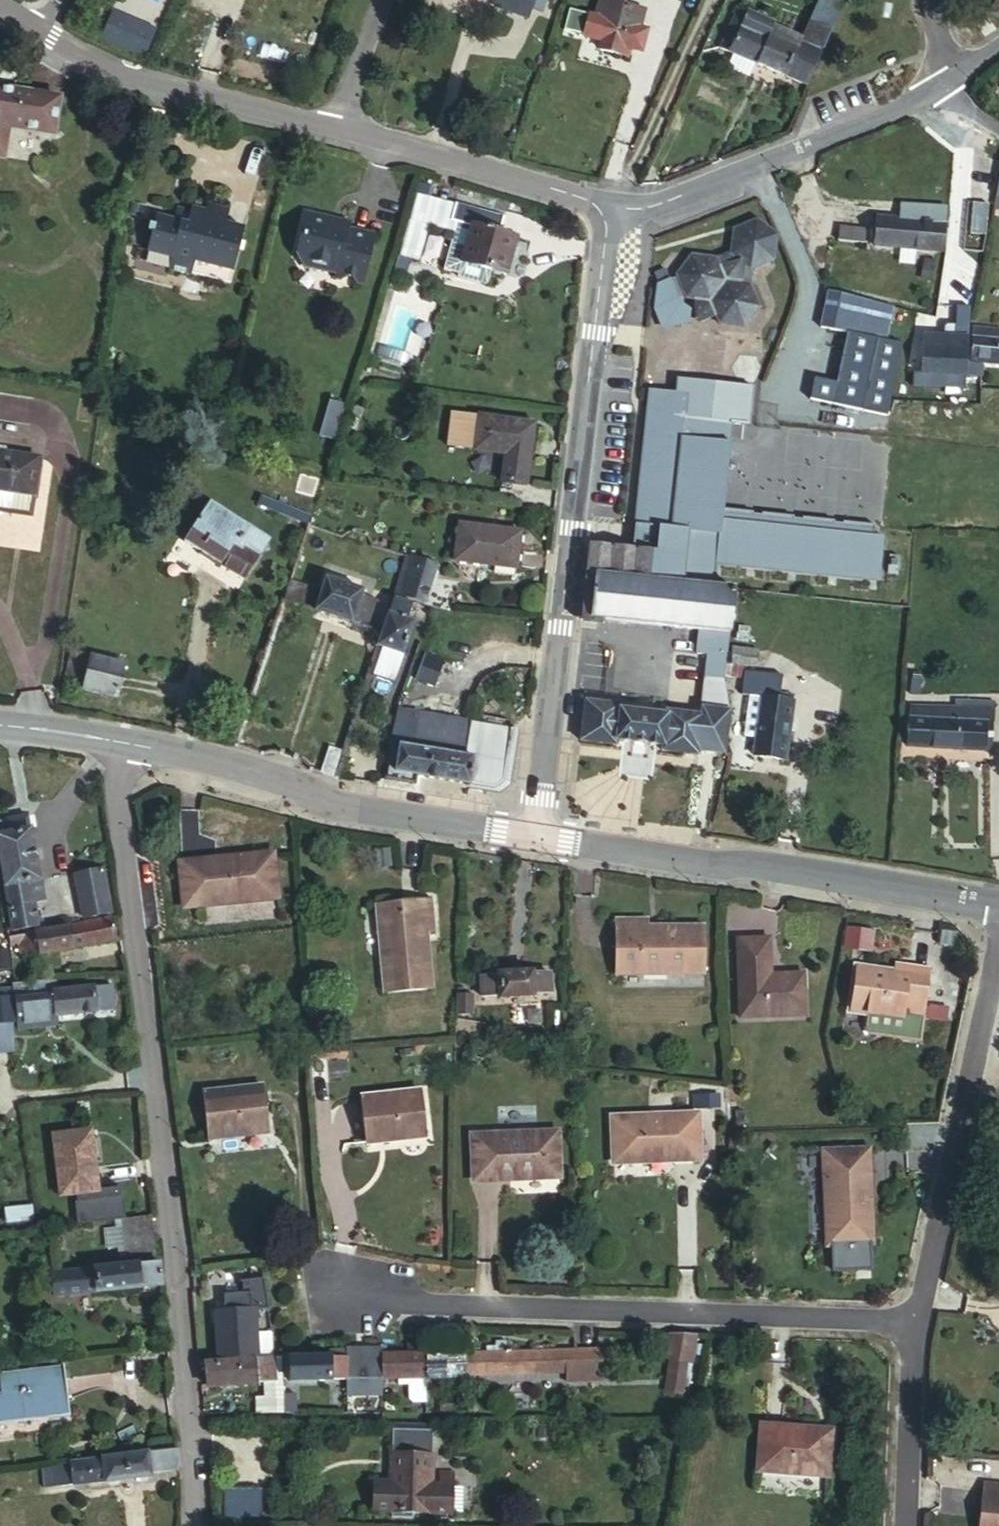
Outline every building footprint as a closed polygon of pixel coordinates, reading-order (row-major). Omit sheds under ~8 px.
[(499,7),(533,20),(537,10),(541,0),(502,0),(499,7)] [(537,10),(548,14),(554,0),(541,0),(537,10)] [(811,88),(844,8),(826,0),(823,0),(805,43),(776,30),(777,26),(741,10),(723,51),(811,88)] [(987,11),(998,17),(998,0),(993,0),(987,11)] [(599,4),(596,17),(640,29),(643,15),(599,4)] [(113,13),(102,40),(146,58),(156,31),(113,13)] [(640,29),(596,17),(590,16),(585,37),(604,41),(602,50),(629,57),(631,48),(643,52),(648,31),(640,29)] [(5,160),(9,130),(54,137),(58,98),(0,90),(0,159),(5,160)] [(153,104),(151,115),(163,118),(166,107),(153,104)] [(421,262),(430,225),(454,232),(457,221),(450,220),(454,203),(417,193),(400,256),(421,262)] [(158,206),(148,242),(174,251),(171,262),(193,269),(193,265),(232,276),(247,222),(229,217),(233,203),(211,197),(210,204),(196,200),(193,205),(183,202),(180,212),(158,206)] [(336,218),(333,208),(309,202),(303,228),(306,229),(301,247),(306,256),(335,263),(334,266),(342,268),(347,265),(351,265),(355,271),(364,274),(376,226),(350,219),(350,221),(336,218)] [(454,203),(450,220),(457,221),(454,232),(443,269),(458,273),(457,277),(486,285),(490,270),(505,274),(515,237),(498,233),(503,216),(454,203)] [(989,208),(973,206),(970,236),(986,238),(989,208)] [(352,213),(333,208),(336,218),(350,221),(350,219),(352,213)] [(874,248),(946,255),(950,213),(904,209),(903,223),(878,221),(874,248)] [(754,287),(755,273),(777,264),(781,239),(761,223),(737,232),(734,255),(719,261),(693,257),(677,277),(678,279),(687,301),(695,302),(703,327),(719,321),(722,328),(748,332),(763,311),(754,287)] [(840,230),(839,245),(866,247),(867,234),(840,230)] [(687,301),(678,279),(660,287),(657,311),(665,330),(689,326),(692,302),(687,301)] [(894,309),(830,292),(822,328),(847,334),(836,384),(814,379),(809,400),(887,418),(903,347),(887,343),(894,309)] [(943,338),(970,340),(973,308),(958,307),(955,326),(948,325),(944,328),(943,338)] [(977,331),(974,363),(998,366),(998,342),(994,341),(995,332),(977,331)] [(943,338),(927,336),(923,375),(937,376),(966,379),(982,380),(984,367),(967,366),(969,355),(970,340),(943,338)] [(966,379),(937,376),(935,388),(965,391),(966,379)] [(650,391),(633,552),(661,555),(660,564),(684,566),(688,532),(647,528),(659,415),(687,418),(690,395),(650,391)] [(328,396),(322,415),(339,420),(345,401),(328,396)] [(473,447),(503,452),(500,480),(524,483),(532,423),(478,416),(450,413),(446,443),(473,447)] [(339,420),(322,415),(317,430),(334,435),(339,420)] [(599,549),(596,575),(717,588),(720,563),(750,566),(750,564),(759,565),(759,567),(791,570),(791,568),(799,569),(799,571),(831,575),(831,573),(840,574),(839,576),(872,579),(872,577),(882,578),(886,539),(876,538),(877,527),(845,523),(845,525),(836,524),(837,522),(805,519),(804,521),(796,520),(796,518),(764,514),(764,516),(755,516),(755,514),(725,510),(723,510),(723,512),(678,507),(685,440),(732,445),(734,423),(687,418),(659,415),(647,528),(688,532),(684,566),(660,564),(661,555),(633,552),(599,549)] [(725,510),(732,445),(685,440),(678,507),(723,512),(723,510),(725,510)] [(13,500),(31,502),(37,462),(0,456),(0,498),(13,500)] [(11,514),(13,500),(0,498),(0,513),(11,514)] [(13,500),(11,514),(29,517),(31,502),(13,500)] [(209,504),(183,542),(228,568),(246,576),(268,541),(209,504)] [(462,524),(457,559),(515,568),(520,532),(462,524)] [(591,548),(588,574),(596,575),(599,549),(591,548)] [(425,602),(436,564),(409,556),(398,595),(425,602)] [(328,572),(326,579),(356,588),(358,582),(328,572)] [(596,575),(588,574),(584,610),(592,611),(591,620),(713,633),(703,717),(669,713),(668,718),(624,712),(625,708),(589,703),(584,743),(619,748),(620,743),(664,749),(664,754),(699,758),(700,754),(726,757),(732,713),(725,685),(737,590),(717,588),(596,575)] [(326,579),(322,593),(315,611),(352,623),(361,596),(363,591),(356,588),(326,579)] [(303,587),(289,582),(283,600),(297,605),(303,587)] [(322,593),(303,587),(297,605),(315,611),(322,593)] [(361,596),(352,623),(369,629),(377,601),(361,596)] [(412,607),(392,600),(378,647),(403,655),(415,623),(408,620),(412,607)] [(595,645),(588,644),(586,665),(583,665),(582,673),(592,674),(595,645)] [(64,682),(84,687),(91,656),(71,651),(64,682)] [(91,656),(84,687),(117,695),(124,664),(91,656)] [(755,758),(788,763),(797,703),(782,701),(785,679),(766,676),(755,758)] [(998,710),(998,701),(980,699),(980,708),(998,710)] [(913,708),(911,747),(988,752),(989,739),(997,739),(998,712),(998,710),(980,708),(947,706),(947,711),(913,708)] [(424,748),(466,756),(467,749),(456,747),(456,748),(448,747),(452,723),(437,721),(437,716),(421,713),(419,724),(398,721),(393,742),(424,748)] [(476,757),(470,786),(493,790),(504,780),(512,728),(453,718),(452,723),(471,726),(467,749),(466,756),(476,757)] [(471,726),(452,723),(448,747),(456,748),(456,747),(467,749),(471,726)] [(418,780),(419,776),(424,748),(393,742),(386,781),(413,785),(418,780)] [(419,776),(470,786),(476,757),(466,756),(424,748),(419,776)] [(331,750),(324,775),(338,779),(339,777),(346,753),(331,750)] [(12,833),(31,830),(29,821),(24,818),(10,820),(12,833)] [(15,930),(39,925),(35,904),(45,902),(33,830),(31,830),(12,833),(0,836),(0,851),(15,930)] [(76,876),(82,916),(110,911),(103,870),(76,876)] [(398,902),(385,901),(388,983),(434,981),(433,925),(439,924),(438,891),(398,892),(398,902)] [(226,902),(191,906),(195,944),(218,941),(219,947),(287,940),(282,893),(226,899),(226,902)] [(34,933),(37,955),(117,939),(113,919),(34,933)] [(656,921),(624,922),(624,963),(631,963),(632,976),(712,974),(712,929),(656,930),(656,921)] [(20,935),(22,948),(24,957),(37,955),(34,933),(20,935)] [(10,937),(11,950),(22,948),(20,935),(10,937)] [(776,936),(743,937),(744,1016),(809,1015),(809,972),(776,972),(776,936)] [(856,1010),(870,1012),(909,1019),(910,1015),(928,1018),(936,972),(916,968),(915,978),(902,975),(903,972),(865,965),(856,1010)] [(483,980),(485,1000),(504,998),(504,1001),(537,999),(537,996),(546,996),(553,995),(552,975),(535,976),(534,974),(501,976),(501,978),(483,980)] [(15,984),(17,1001),(39,998),(38,994),(38,982),(15,984)] [(95,989),(97,1011),(114,1010),(113,987),(95,989)] [(42,1017),(56,1016),(97,1011),(95,989),(38,994),(39,998),(39,1018),(42,1017)] [(10,990),(0,991),(0,1023),(13,1022),(10,990)] [(475,995),(463,995),(463,1016),(474,1017),(475,995)] [(17,1001),(20,1031),(44,1028),(42,1017),(39,1018),(39,998),(17,1001)] [(909,1019),(870,1012),(867,1024),(872,1032),(923,1041),(928,1018),(910,1015),(909,1019)] [(42,1017),(44,1028),(57,1026),(56,1016),(42,1017)] [(13,1022),(0,1023),(0,1050),(14,1049),(13,1022)] [(270,1083),(209,1089),(214,1134),(274,1127),(270,1083)] [(425,1085),(366,1092),(371,1138),(430,1131),(425,1085)] [(676,1123),(617,1132),(624,1178),(676,1170),(675,1166),(707,1161),(702,1125),(676,1129),(676,1123)] [(54,1136),(60,1197),(98,1192),(91,1132),(54,1136)] [(501,1148),(476,1150),(478,1188),(513,1185),(513,1189),(564,1185),(561,1139),(501,1144),(501,1148)] [(869,1150),(832,1151),(832,1177),(828,1176),(829,1245),(874,1244),(873,1186),(869,1185),(869,1150)] [(156,1263),(150,1216),(124,1219),(126,1243),(133,1242),(136,1265),(156,1263)] [(159,1262),(156,1263),(136,1265),(52,1274),(55,1296),(162,1285),(159,1262)] [(219,1321),(223,1360),(264,1356),(275,1354),(272,1331),(262,1332),(260,1310),(229,1313),(229,1320),(219,1321)] [(218,1313),(219,1321),(229,1320),(229,1313),(218,1313)] [(687,1369),(695,1340),(671,1339),(663,1363),(670,1365),(683,1368),(687,1369)] [(547,1353),(548,1375),(567,1375),(603,1374),(602,1351),(547,1353)] [(469,1377),(548,1375),(547,1353),(469,1355),(469,1377)] [(382,1354),(349,1355),(350,1358),(350,1378),(350,1392),(370,1392),(369,1379),(384,1379),(382,1354)] [(427,1354),(382,1354),(384,1379),(398,1379),(398,1370),(427,1369),(427,1354)] [(466,1355),(430,1355),(430,1381),(467,1380),(466,1355)] [(278,1357),(263,1359),(265,1382),(266,1396),(278,1396),(281,1397),(281,1394),(278,1357)] [(350,1378),(350,1358),(295,1359),(295,1382),(334,1381),(335,1379),(350,1378)] [(263,1359),(202,1365),(205,1388),(265,1382),(263,1359)] [(675,1398),(683,1368),(670,1365),(661,1395),(675,1398)] [(10,1416),(48,1412),(48,1419),(69,1417),(64,1368),(0,1374),(0,1390),(1,1395),(7,1394),(10,1416)] [(398,1370),(398,1379),(411,1378),(428,1378),(427,1369),(398,1370)] [(603,1374),(567,1375),(567,1385),(603,1384),(603,1374)] [(416,1402),(428,1402),(428,1378),(411,1378),(410,1397),(416,1402)] [(287,1394),(287,1413),(299,1413),(299,1395),(287,1394)] [(254,1413),(278,1414),(278,1396),(266,1396),(254,1397),(254,1413)] [(463,1400),(450,1400),(450,1414),(462,1414),(463,1400)] [(826,1430),(758,1427),(756,1473),(824,1475),(826,1430)] [(45,1485),(65,1483),(105,1477),(105,1481),(151,1476),(150,1471),(180,1467),(178,1449),(43,1464),(45,1485)] [(460,1512),(460,1484),(446,1484),(438,1484),(438,1454),(396,1454),(396,1483),(379,1482),(379,1512),(460,1512)] [(446,1484),(460,1484),(459,1470),(446,1469),(446,1484)] [(987,1477),(981,1525),(998,1525),(998,1478),(987,1477)]
